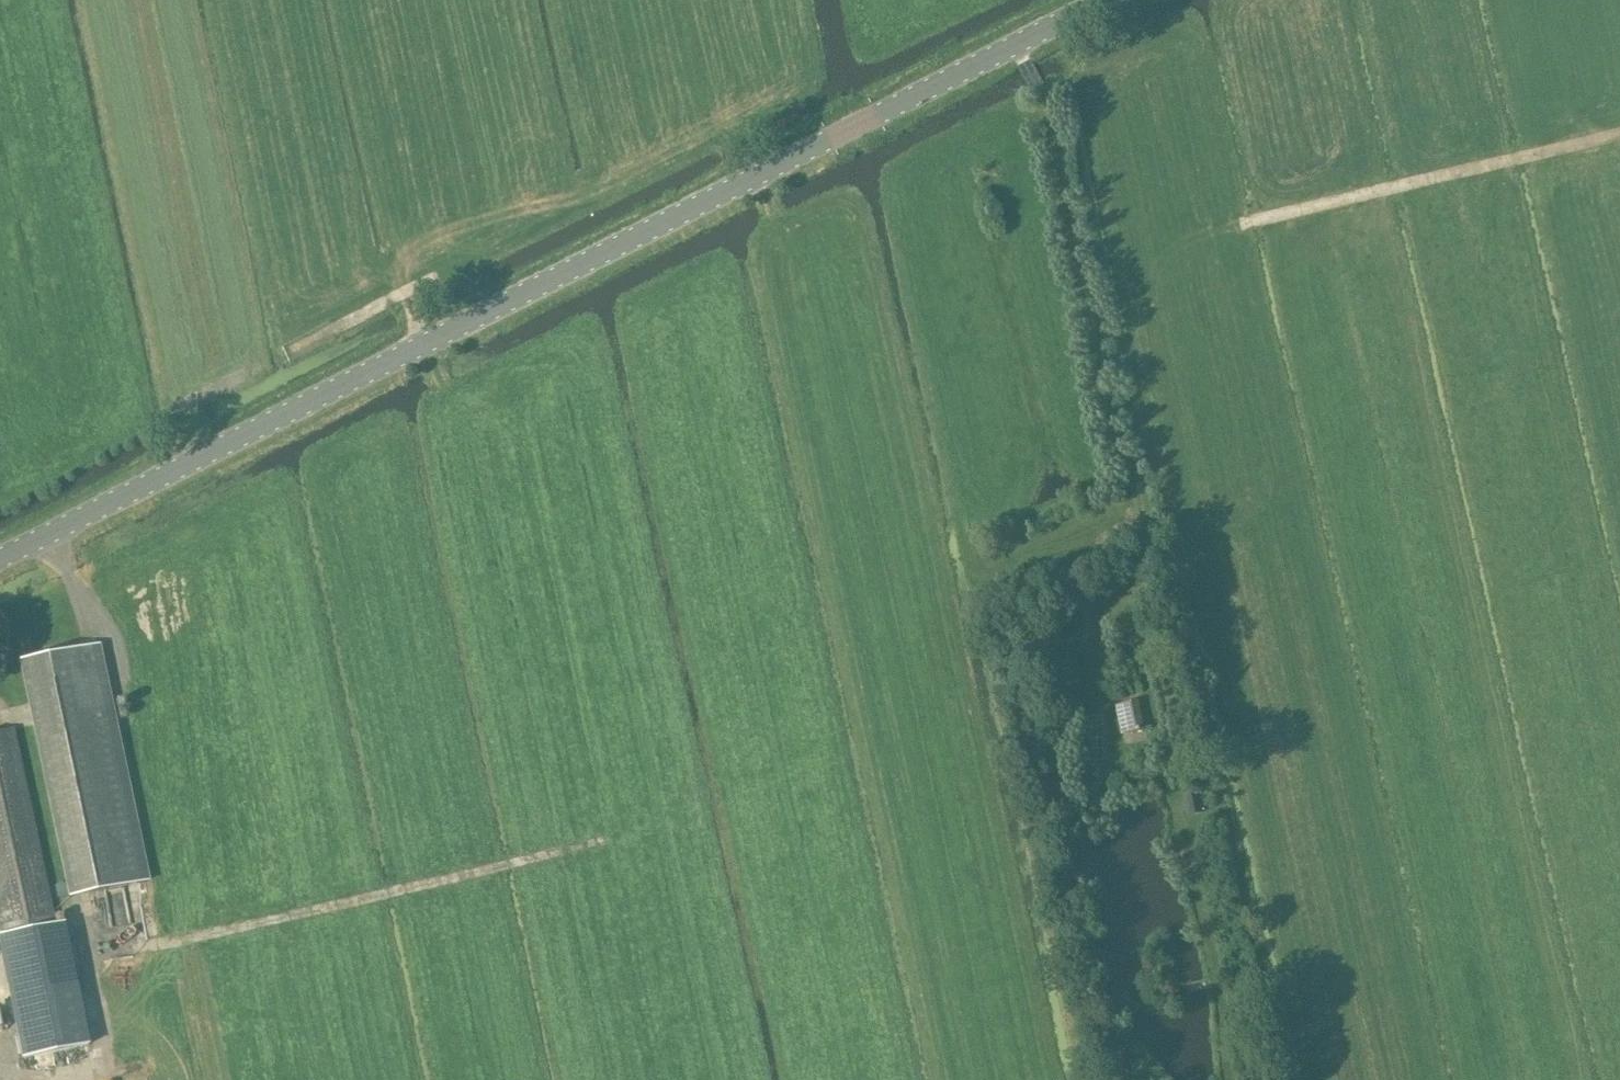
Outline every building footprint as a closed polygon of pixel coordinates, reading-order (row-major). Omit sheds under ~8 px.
[(71,895),(148,879),(98,642),(21,659),(71,895)] [(1139,699),(1116,703),(1121,732),(1145,729),(1139,699)] [(0,934),(56,923),(14,727),(0,730),(0,931),(0,934)] [(56,923),(0,934),(3,945),(0,946),(0,955),(21,1056),(89,1042),(65,921),(56,923)]
